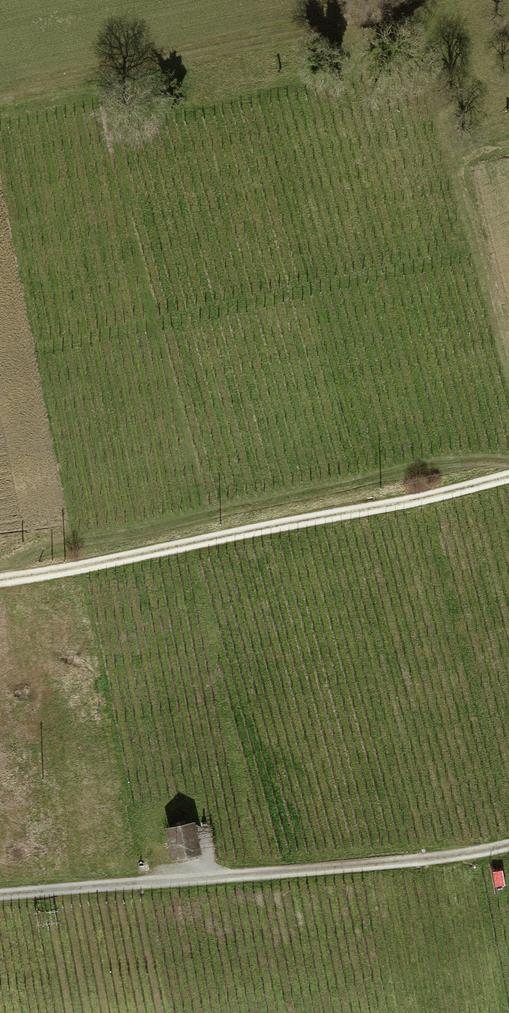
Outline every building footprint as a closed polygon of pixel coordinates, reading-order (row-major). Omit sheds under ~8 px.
[(193,824),(172,829),(177,854),(199,850),(193,824)]
